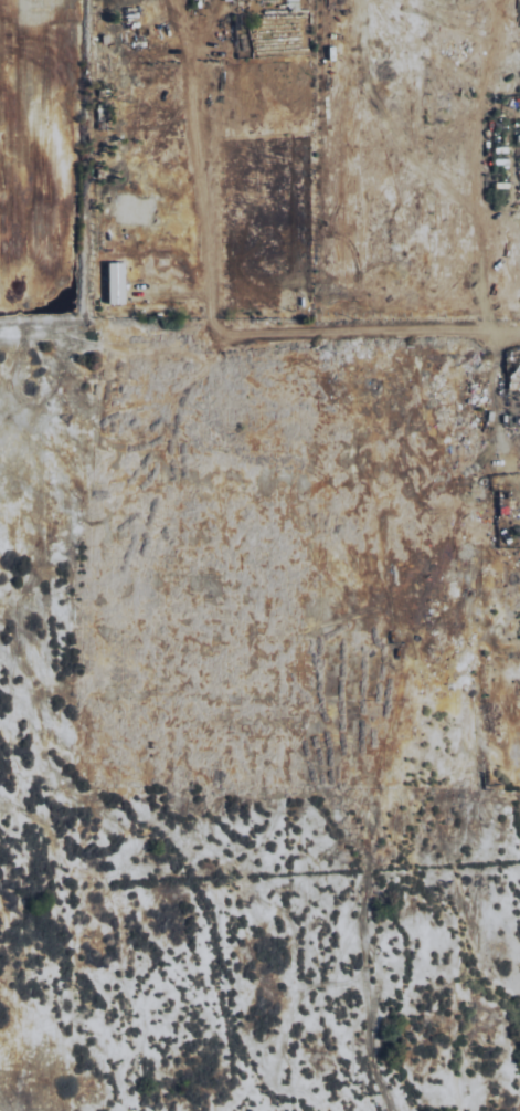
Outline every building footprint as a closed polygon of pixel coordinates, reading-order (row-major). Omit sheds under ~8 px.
[(126,262),(110,263),(111,304),(127,303),(126,262)]
